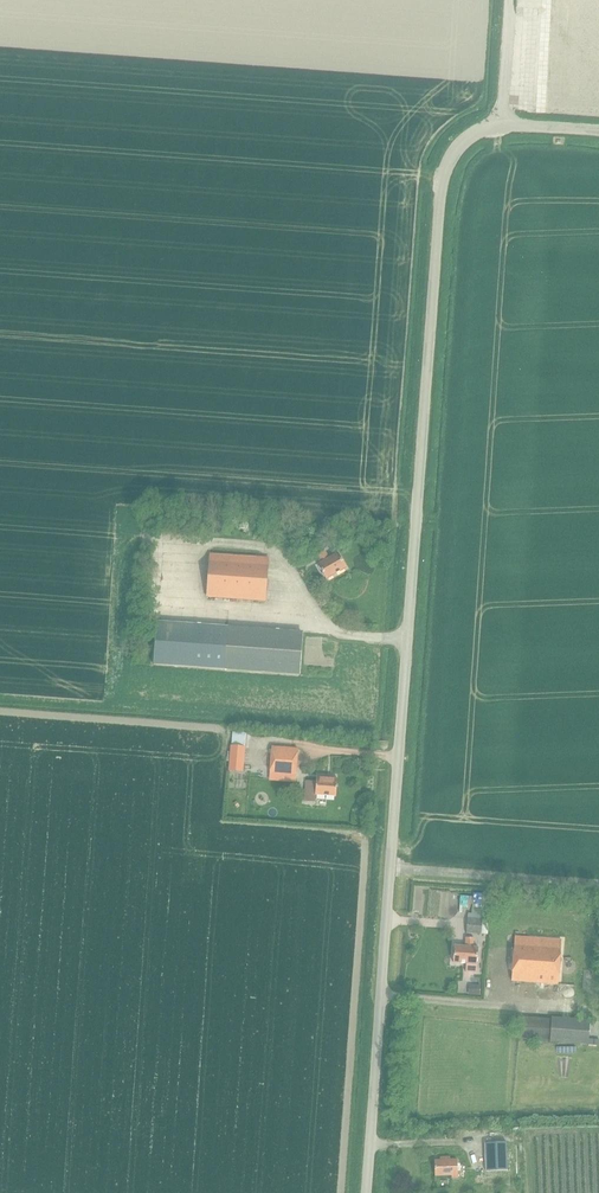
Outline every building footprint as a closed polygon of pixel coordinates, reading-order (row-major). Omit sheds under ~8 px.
[(322,562),(318,564),(327,579),(347,568),(339,553),(329,559),(324,551),(318,554),(322,562)] [(210,554),(207,597),(265,602),(268,558),(210,554)] [(302,634),(227,628),(156,623),(153,666),(299,677),(302,634)] [(243,771),(245,747),(230,746),(228,770),(243,771)] [(297,751),(271,749),(270,774),(295,776),(297,751)] [(305,781),(304,801),(315,803),(316,795),(336,797),(338,779),(316,777),(316,782),(305,781)] [(466,919),(465,934),(480,935),(481,920),(466,919)] [(481,920),(480,935),(488,936),(489,921),(481,920)] [(494,926),(494,939),(510,939),(510,927),(494,926)] [(526,932),(514,932),(510,980),(556,984),(560,941),(525,938),(526,932)] [(465,946),(453,945),(452,963),(465,964),(464,972),(475,973),(477,947),(472,947),(473,937),(465,937),(465,946)] [(480,994),(480,984),(468,984),(468,994),(480,994)] [(550,1019),(517,1017),(515,1036),(549,1039),(549,1041),(588,1044),(590,1020),(550,1017),(550,1019)] [(503,1141),(482,1142),(484,1171),(505,1169),(503,1141)] [(439,1160),(433,1160),(433,1175),(450,1174),(450,1177),(456,1176),(455,1159),(448,1159),(448,1157),(439,1157),(439,1160)]
